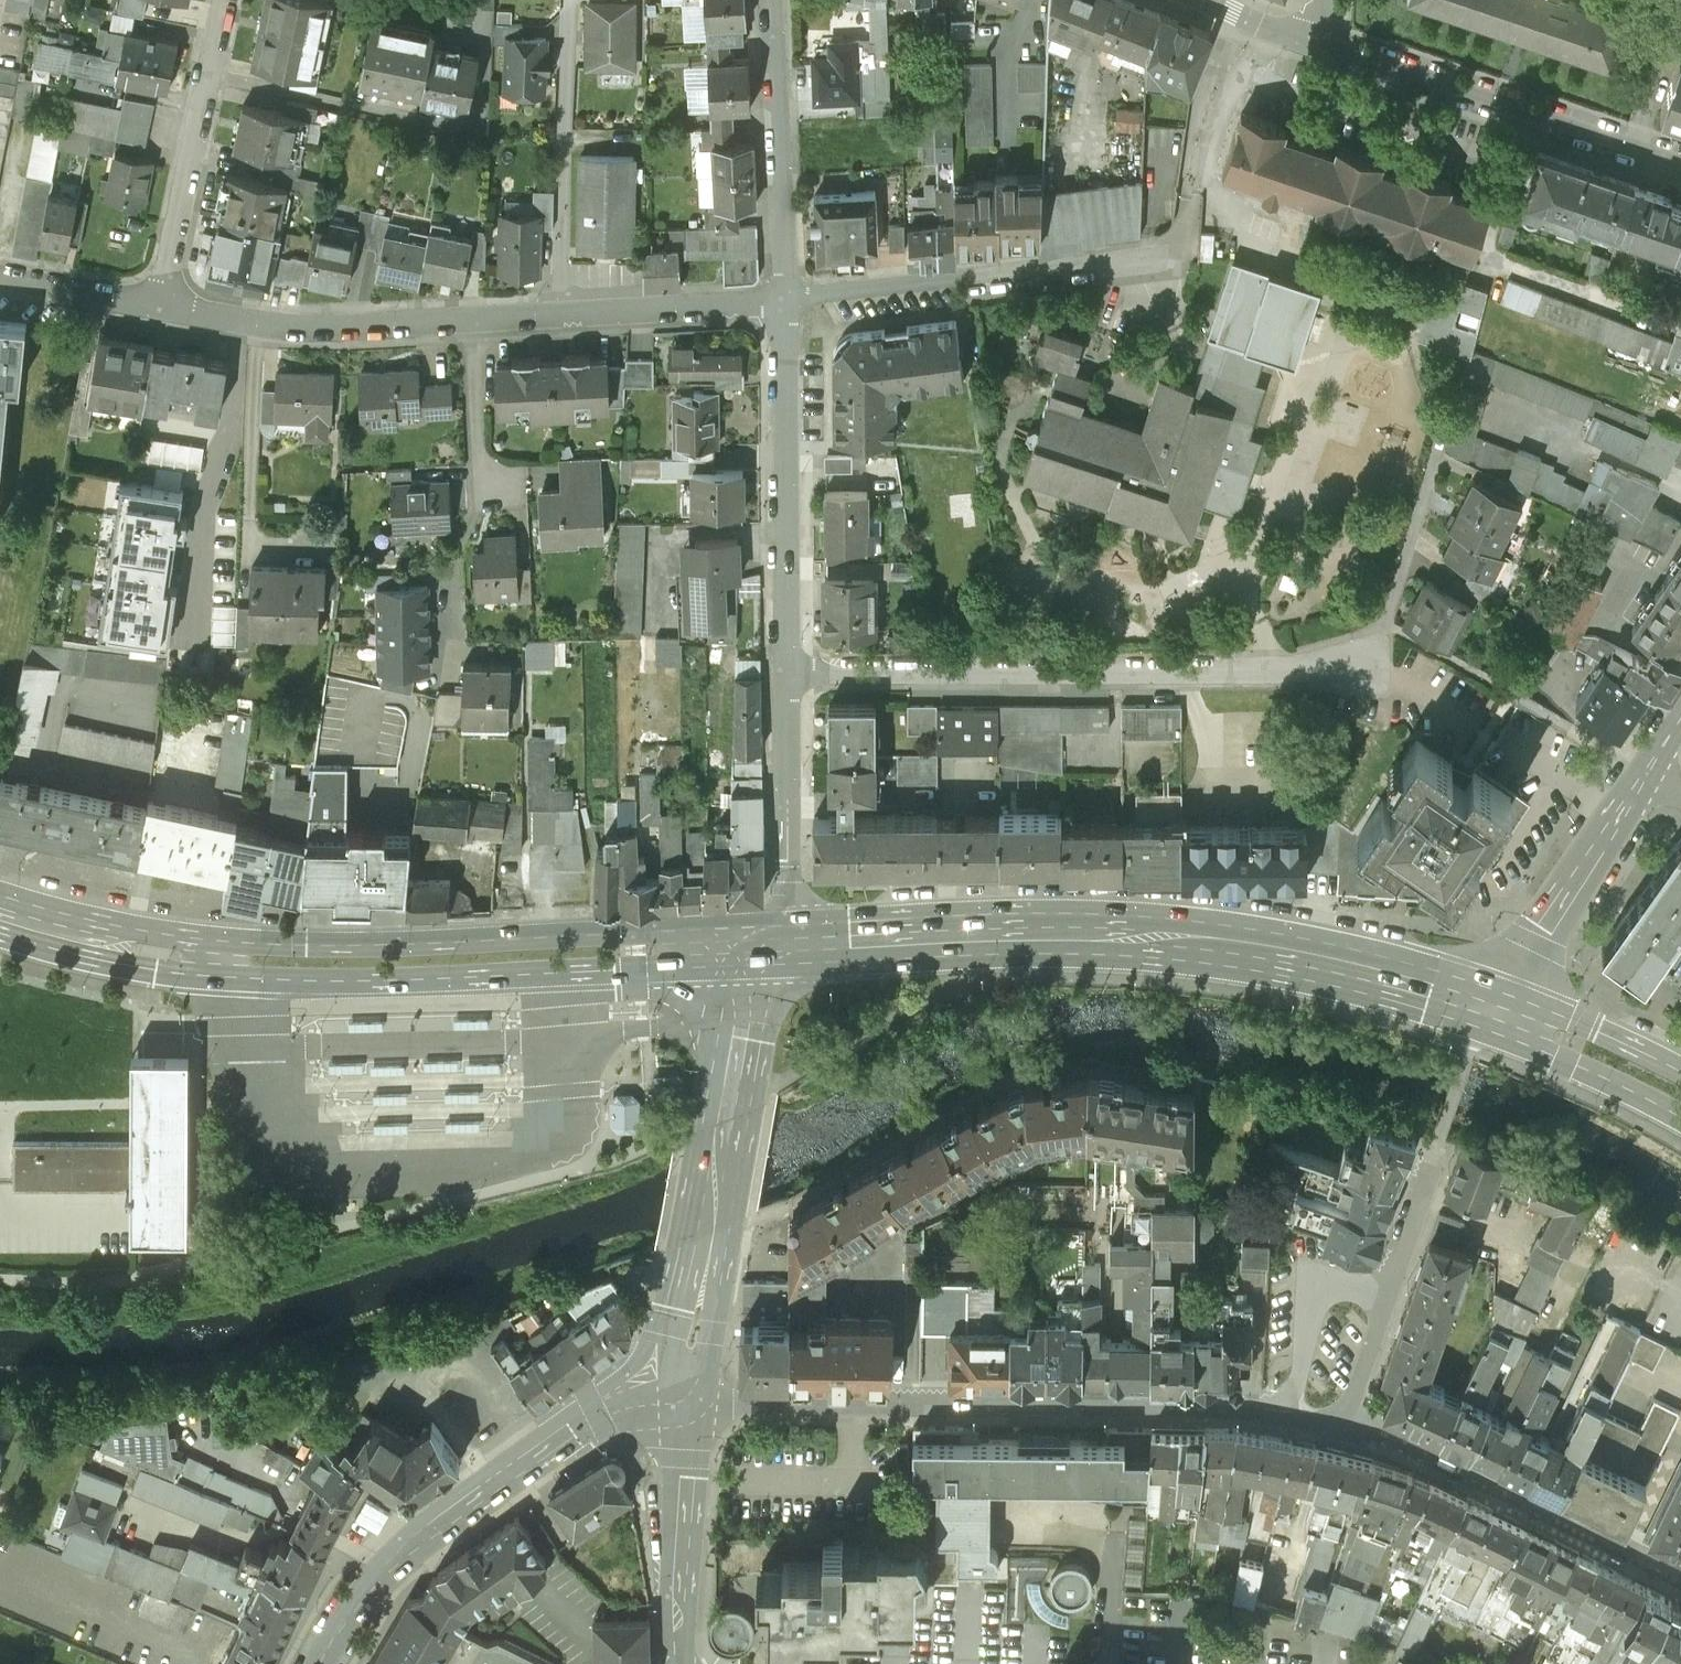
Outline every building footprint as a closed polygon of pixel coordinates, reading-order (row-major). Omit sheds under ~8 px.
[(30,16),(46,19),(50,0),(33,0),(30,16)] [(120,9),(145,15),(148,0),(122,0),(120,9)] [(254,63),(294,71),(310,74),(326,0),(268,0),(254,63)] [(707,24),(728,23),(747,21),(746,0),(706,0),(707,24)] [(887,0),(833,0),(833,8),(865,9),(865,4),(887,4),(887,0)] [(901,37),(919,37),(918,0),(900,0),(901,37)] [(919,37),(946,36),(945,12),(937,12),(937,0),(918,0),(919,37)] [(1046,41),(1068,49),(1072,40),(1093,49),(1097,39),(1112,0),(1050,0),(1046,41)] [(1123,0),(1112,0),(1097,39),(1145,58),(1147,54),(1161,15),(1123,0)] [(1522,37),(1610,67),(1626,21),(1566,0),(1413,0),(1522,37)] [(634,4),(589,3),(588,65),(634,66),(634,4)] [(887,4),(865,4),(865,9),(862,34),(860,34),(862,98),(865,97),(890,96),(888,42),(887,4)] [(1161,15),(1147,54),(1146,79),(1165,81),(1191,92),(1210,35),(1161,15)] [(435,33),(375,20),(362,79),(423,92),(433,45),(435,33)] [(524,23),(495,21),(494,41),(508,42),(508,36),(524,37),(524,23)] [(975,22),(951,23),(951,38),(976,36),(975,22)] [(728,23),(707,24),(708,42),(729,41),(728,23)] [(179,41),(103,26),(98,50),(121,55),(122,54),(174,64),(179,41)] [(58,34),(43,31),(39,49),(55,52),(58,34)] [(860,34),(828,35),(829,55),(813,56),(815,100),(862,98),(860,34)] [(524,37),(508,36),(508,42),(506,91),(544,93),(545,71),(549,71),(550,50),(546,50),(547,38),(524,37)] [(729,41),(708,42),(709,60),(730,58),(729,41)] [(174,64),(122,54),(121,55),(98,50),(74,45),(69,69),(117,78),(169,89),(174,64)] [(480,55),(433,45),(423,92),(422,97),(469,107),(480,55)] [(730,58),(709,60),(711,85),(750,82),(749,57),(730,58)] [(1680,57),(1661,115),(1673,119),(1671,124),(1680,128),(1680,57)] [(1046,63),(1018,63),(1018,90),(1045,89),(1046,63)] [(990,64),(964,65),(966,144),(993,144),(990,64)] [(0,65),(0,78),(18,81),(19,76),(20,69),(21,69),(0,65)] [(310,74),(294,71),(291,84),(316,89),(319,76),(310,74)] [(0,78),(0,91),(16,94),(17,88),(18,81),(0,78)] [(750,82),(711,85),(712,109),(732,107),(751,106),(750,82)] [(35,92),(17,88),(16,94),(13,107),(12,113),(30,116),(35,92)] [(0,91),(0,105),(13,107),(16,94),(0,91)] [(124,106),(69,96),(64,124),(79,127),(93,131),(115,136),(116,136),(120,121),(123,108),(124,106)] [(154,102),(126,96),(124,106),(123,108),(151,115),(154,102)] [(890,96),(865,97),(866,115),(891,113),(890,96)] [(319,106),(288,99),(285,112),(304,116),(304,118),(316,120),(319,106)] [(285,112),(243,103),(234,147),(276,156),(295,160),(304,118),(304,116),(285,112)] [(0,105),(0,119),(11,121),(12,113),(13,107),(0,105)] [(1137,130),(1139,109),(1115,106),(1112,127),(1137,130)] [(732,107),(712,109),(713,127),(733,125),(732,107)] [(151,115),(123,108),(120,121),(148,128),(151,115)] [(952,108),(928,110),(929,121),(936,121),(936,120),(953,119),(952,108)] [(1383,160),(1338,145),(1336,153),(1284,136),(1287,128),(1243,113),(1223,173),(1265,187),(1263,195),(1283,201),(1286,192),(1309,200),(1307,205),(1317,208),(1317,209),(1361,223),(1363,218),(1387,226),(1386,231),(1430,246),(1432,240),(1450,246),(1419,335),(1471,353),(1473,347),(1488,288),(1464,280),(1490,205),(1449,191),(1451,182),(1407,168),(1404,176),(1380,168),(1383,160)] [(0,119),(0,132),(8,134),(11,121),(0,119)] [(953,119),(936,120),(936,121),(936,142),(937,159),(954,158),(953,119)] [(38,120),(27,175),(52,180),(63,125),(38,120)] [(148,128),(120,121),(116,136),(144,143),(148,128)] [(929,121),(912,122),(912,143),(936,142),(936,121),(929,121)] [(64,124),(59,150),(74,153),(79,127),(64,124)] [(733,125),(713,127),(714,144),(734,143),(733,125)] [(93,131),(79,127),(74,153),(88,156),(89,148),(93,131)] [(115,136),(93,131),(89,148),(112,152),(115,136)] [(0,132),(0,146),(6,147),(8,134),(0,132)] [(734,143),(714,144),(715,174),(755,172),(753,142),(734,143)] [(153,159),(116,151),(107,193),(144,201),(153,159)] [(1634,184),(1540,153),(1524,199),(1526,199),(1523,206),(1523,210),(1524,213),(1527,216),(1530,218),(1533,218),(1537,217),(1539,215),(1541,212),(1561,218),(1560,223),(1573,228),(1574,223),(1577,223),(1579,217),(1595,222),(1594,227),(1608,231),(1610,227),(1619,230),(1634,184)] [(636,156),(581,155),(580,247),(634,248),(636,156)] [(295,160),(276,156),(273,168),(275,169),(299,174),(302,161),(295,160)] [(299,174),(275,169),(273,182),(288,185),(288,186),(304,190),(307,175),(299,174)] [(273,182),(229,172),(220,216),(279,228),(288,186),(288,185),(273,182)] [(755,172),(715,174),(717,203),(712,203),(712,209),(706,209),(707,225),(739,224),(738,203),(757,202),(755,172)] [(996,180),(975,181),(975,189),(954,190),(956,246),(973,245),(973,247),(985,247),(985,245),(1000,245),(999,239),(1010,239),(1010,241),(1023,241),(1023,238),(1039,238),(1041,193),(1041,182),(1019,183),(1019,174),(996,175),(996,180)] [(52,180),(27,175),(12,252),(37,257),(52,180)] [(1141,181),(1041,193),(1039,238),(1039,254),(1139,232),(1141,181)] [(1634,184),(1619,230),(1660,244),(1663,248),(1669,250),(1673,248),(1677,250),(1680,238),(1680,205),(1669,201),(1670,196),(1634,184)] [(954,188),(937,189),(937,194),(939,259),(956,257),(956,246),(954,190),(954,188)] [(852,193),(815,194),(816,213),(812,213),(812,226),(816,226),(818,258),(836,257),(836,258),(838,258),(837,252),(850,252),(851,263),(852,263),(851,252),(864,251),(864,256),(866,256),(866,247),(878,246),(875,190),(852,191),(852,193)] [(554,192),(535,192),(534,212),(541,212),(541,226),(554,227),(554,192)] [(88,200),(51,193),(42,236),(80,243),(88,200)] [(937,194),(921,194),(921,208),(914,208),(914,222),(911,222),(911,244),(922,242),(922,261),(939,259),(937,194)] [(377,211),(364,208),(360,224),(357,240),(370,243),(377,211)] [(392,214),(377,211),(370,243),(383,246),(386,230),(388,230),(392,214)] [(534,212),(503,211),(501,271),(503,271),(503,268),(538,269),(538,272),(540,272),(541,226),(541,212),(534,212)] [(279,228),(220,216),(209,269),(271,282),(272,279),(277,253),(282,229),(279,228)] [(331,226),(316,224),(308,262),(305,276),(347,284),(357,240),(360,224),(332,218),(331,226)] [(453,223),(433,218),(430,230),(422,270),(464,279),(468,263),(474,235),(472,235),(451,230),(453,223)] [(707,225),(687,225),(688,245),(688,254),(724,252),(759,251),(758,223),(739,224),(707,225)] [(905,223),(889,223),(890,248),(905,248),(905,223)] [(1504,223),(1497,245),(1510,249),(1517,227),(1504,223)] [(687,225),(657,226),(657,235),(657,248),(688,245),(687,225)] [(388,230),(386,230),(383,246),(377,273),(419,282),(422,270),(430,230),(411,226),(409,235),(388,230)] [(657,226),(646,227),(646,236),(657,235),(657,226)] [(487,230),(474,227),(472,235),(474,235),(468,263),(486,267),(487,230)] [(1215,233),(1202,232),(1200,258),(1213,259),(1215,233)] [(1677,250),(1669,273),(1680,277),(1680,238),(1677,250)] [(759,251),(724,252),(726,281),(761,279),(759,251)] [(1611,257),(1592,251),(1584,274),(1603,280),(1611,257)] [(293,256),(277,253),(272,279),(287,283),(288,280),(304,283),(305,276),(308,262),(292,259),(293,256)] [(1226,340),(1265,353),(1302,365),(1326,292),(1231,262),(1208,334),(1226,340)] [(681,265),(644,268),(644,286),(682,283),(681,265)] [(1673,336),(1509,276),(1501,299),(1535,312),(1534,312),(1664,361),(1673,336)] [(836,345),(834,351),(834,435),(898,435),(897,397),(893,393),(900,385),(905,388),(964,380),(956,317),(907,324),(908,330),(885,333),(884,327),(851,331),(845,335),(840,339),(836,345)] [(10,381),(10,382),(11,380),(22,381),(22,380),(21,380),(27,323),(27,322),(0,319),(0,483),(10,381)] [(1680,319),(1673,336),(1664,361),(1680,367),(1680,319)] [(1192,381),(1159,370),(1159,372),(1160,373),(1143,424),(1144,424),(1142,430),(1133,428),(1135,422),(1121,418),(1121,417),(1080,404),(1090,374),(1075,369),(1080,352),(1078,351),(1082,338),(1046,326),(1043,335),(1040,334),(1033,355),(1058,363),(1039,424),(1035,423),(1029,426),(1028,425),(1025,433),(1027,433),(1030,438),(1034,440),(1024,470),(1025,471),(1025,470),(1107,497),(1105,502),(1107,503),(1108,502),(1191,529),(1200,499),(1214,456),(1252,469),(1263,436),(1250,432),(1266,381),(1256,378),(1265,353),(1226,340),(1204,410),(1187,404),(1194,381),(1192,381)] [(87,337),(75,334),(70,357),(81,359),(87,337)] [(1208,334),(1192,381),(1194,381),(1187,404),(1204,410),(1226,340),(1208,334)] [(153,343),(100,335),(94,370),(90,395),(94,396),(122,401),(123,395),(142,398),(141,404),(143,404),(145,392),(153,347),(153,343)] [(741,346),(681,347),(680,369),(715,369),(715,383),(742,383),(741,346)] [(177,347),(176,351),(153,347),(145,392),(147,392),(146,394),(148,395),(149,389),(169,393),(168,396),(199,401),(199,398),(219,401),(218,406),(220,406),(220,404),(222,404),(229,360),(206,356),(206,352),(177,347)] [(1496,356),(1473,347),(1471,353),(1445,446),(1467,457),(1473,433),(1489,378),(1496,356)] [(591,354),(563,355),(563,360),(552,360),(554,413),(578,412),(577,405),(609,404),(607,365),(607,358),(591,359),(591,354)] [(541,356),(513,357),(513,362),(497,363),(499,409),(531,408),(531,414),(554,413),(552,360),(541,361),(541,356)] [(1595,394),(1496,356),(1489,378),(1586,416),(1595,394)] [(654,357),(627,357),(626,365),(626,384),(654,383),(654,357)] [(626,365),(607,365),(609,404),(625,403),(626,384),(626,365)] [(419,366),(361,370),(364,422),(386,421),(385,408),(421,406),(420,383),(419,366)] [(94,370),(81,368),(70,427),(88,430),(94,396),(90,395),(94,370)] [(309,373),(280,372),(280,368),(278,368),(277,385),(276,416),(278,416),(279,411),(308,412),(308,433),(329,434),(330,418),(333,418),(335,370),(309,369),(309,373)] [(452,381),(420,383),(421,406),(421,413),(453,411),(452,381)] [(973,381),(903,392),(911,439),(902,441),(933,626),(967,620),(964,600),(971,599),(977,598),(969,555),(978,553),(978,549),(990,547),(978,466),(986,465),(973,381)] [(277,385),(263,384),(262,415),(276,416),(277,385)] [(1651,416),(1595,394),(1586,416),(1591,418),(1584,433),(1635,457),(1651,416)] [(717,395),(674,396),(675,444),(713,443),(718,443),(717,395)] [(1651,416),(1635,457),(1666,470),(1672,454),(1680,433),(1680,428),(1651,416)] [(158,460),(155,481),(181,485),(184,464),(201,467),(205,442),(140,432),(136,457),(158,460)] [(1517,450),(1473,433),(1467,457),(1497,471),(1520,482),(1529,486),(1542,454),(1519,447),(1517,450)] [(1672,454),(1680,458),(1680,433),(1672,454)] [(713,455),(713,443),(689,443),(689,455),(713,455)] [(853,452),(827,452),(827,468),(853,468),(853,452)] [(1659,481),(1630,468),(1629,469),(1601,456),(1597,463),(1596,462),(1585,485),(1564,476),(1566,470),(1553,464),(1555,460),(1542,454),(1529,486),(1575,508),(1645,540),(1663,549),(1679,519),(1648,499),(1659,481)] [(599,455),(566,456),(566,470),(567,470),(592,468),(593,475),(600,475),(599,455)] [(714,467),(713,455),(689,455),(689,469),(693,469),(693,467),(714,467)] [(1252,469),(1214,456),(1200,499),(1238,511),(1252,469)] [(412,464),(387,466),(388,478),(393,478),(412,477),(412,464)] [(714,467),(693,467),(693,469),(693,508),(743,507),(743,467),(714,467)] [(592,468),(567,470),(568,486),(542,488),(543,499),(541,499),(543,534),(565,533),(565,530),(604,528),(601,475),(600,475),(593,475),(592,468)] [(1520,482),(1497,471),(1490,483),(1514,495),(1520,482)] [(1490,483),(1473,474),(1472,475),(1473,476),(1462,497),(1461,496),(1461,497),(1510,523),(1522,499),(1514,495),(1490,483)] [(412,477),(393,478),(395,527),(451,524),(448,475),(412,477)] [(181,485),(155,481),(122,476),(112,542),(174,551),(178,526),(186,528),(189,512),(181,511),(184,485),(181,485)] [(867,488),(825,488),(826,543),(868,543),(867,488)] [(1510,523),(1461,497),(1460,498),(1461,499),(1450,520),(1449,520),(1449,521),(1454,524),(1455,524),(1499,546),(1510,523)] [(646,520),(620,520),(615,630),(641,631),(646,520)] [(1499,546),(1455,524),(1454,524),(1454,526),(1455,526),(1444,546),(1443,546),(1443,547),(1472,562),(1492,573),(1493,571),(1505,549),(1499,546)] [(516,531),(485,533),(486,547),(475,547),(477,585),(495,584),(495,590),(518,589),(519,589),(517,562),(516,531)] [(738,535),(696,537),(698,574),(686,575),(688,618),(700,617),(724,616),(723,593),(725,593),(724,574),(739,573),(738,535)] [(100,626),(134,631),(159,635),(160,628),(163,629),(164,625),(171,626),(179,577),(171,576),(174,551),(112,542),(100,626)] [(1666,580),(1680,590),(1680,557),(1666,580)] [(287,562),(253,561),(252,600),(251,619),(253,619),(285,620),(287,562)] [(327,563),(287,562),(285,620),(320,622),(321,590),(326,590),(327,563)] [(531,562),(517,562),(519,589),(518,589),(518,596),(532,595),(531,562)] [(1492,573),(1472,562),(1464,578),(1480,590),(1488,595),(1498,574),(1493,571),(1492,573)] [(340,564),(327,563),(326,590),(338,590),(339,583),(340,564)] [(1570,568),(1544,627),(1564,638),(1573,642),(1601,584),(1570,568)] [(401,569),(366,570),(367,585),(380,584),(402,583),(401,569)] [(874,572),(826,573),(826,625),(874,625),(874,572)] [(724,616),(700,617),(699,633),(737,635),(739,573),(724,574),(725,593),(723,593),(724,616)] [(1464,578),(1456,573),(1449,586),(1467,595),(1472,598),(1472,599),(1475,601),(1480,590),(1464,578)] [(1449,586),(1428,574),(1404,617),(1448,641),(1458,623),(1453,620),(1467,595),(1449,586)] [(1633,628),(1672,655),(1680,643),(1680,590),(1666,580),(1633,628)] [(402,583),(380,584),(380,610),(429,609),(428,583),(402,583)] [(252,600),(238,599),(237,637),(252,637),(253,619),(251,619),(252,600)] [(429,636),(429,609),(380,610),(380,636),(429,636)] [(1540,625),(1505,677),(1527,692),(1564,638),(1544,627),(1540,625)] [(156,653),(159,635),(134,631),(130,650),(156,653)] [(659,632),(644,631),(644,657),(659,658),(659,632)] [(683,633),(659,632),(659,658),(681,658),(683,633)] [(1597,635),(1581,632),(1574,643),(1605,660),(1606,661),(1616,643),(1597,635)] [(555,634),(527,636),(526,660),(554,660),(555,634)] [(429,636),(380,636),(381,662),(430,662),(429,636)] [(88,645),(30,639),(25,660),(49,665),(48,666),(85,670),(88,645)] [(1616,643),(1606,661),(1641,679),(1652,685),(1669,694),(1680,675),(1680,660),(1672,655),(1654,646),(1651,652),(1648,659),(1643,658),(1639,653),(1616,643)] [(130,650),(88,645),(85,670),(164,679),(166,653),(156,653),(130,650)] [(511,660),(465,659),(464,686),(463,686),(463,717),(465,717),(465,711),(508,712),(508,717),(509,717),(510,709),(516,709),(516,688),(511,688),(511,660)] [(25,660),(17,690),(19,691),(13,719),(14,719),(12,731),(11,733),(33,738),(48,666),(49,665),(25,660)] [(1605,660),(1577,701),(1621,731),(1652,685),(1641,679),(1606,661),(1605,660)] [(415,673),(385,667),(382,680),(387,682),(413,687),(415,673)] [(382,680),(327,669),(314,761),(348,761),(348,762),(398,763),(408,717),(407,712),(404,708),(401,705),(396,703),(383,701),(387,682),(382,680)] [(762,671),(736,670),(734,745),(762,746),(762,671)] [(463,686),(439,686),(437,692),(433,716),(463,717),(463,686)] [(1182,699),(1122,699),(1122,727),(1182,727),(1182,699)] [(876,700),(830,700),(830,753),(876,753),(876,700)] [(937,700),(908,700),(908,728),(938,728),(937,703),(937,700)] [(1061,700),(999,700),(999,702),(999,732),(1000,761),(1062,771),(1061,726),(1061,700)] [(1109,700),(1061,700),(1061,726),(1109,726),(1109,700)] [(999,702),(937,703),(938,728),(938,745),(997,745),(997,732),(999,732),(999,702)] [(157,738),(65,719),(60,745),(153,765),(157,738)] [(33,738),(11,733),(12,731),(10,731),(7,746),(30,751),(33,738)] [(556,732),(533,732),(533,804),(556,804),(556,803),(556,732)] [(1460,758),(1454,754),(1451,758),(1416,735),(1353,821),(1306,821),(1306,826),(1306,869),(1340,870),(1339,888),(1463,896),(1490,855),(1486,852),(1522,799),(1460,758)] [(876,753),(830,753),(830,789),(838,789),(855,789),(876,788),(876,753)] [(938,753),(898,753),(898,780),(938,780),(938,753)] [(277,758),(269,831),(237,824),(230,871),(226,894),(263,902),(266,885),(301,892),(311,794),(295,793),(297,773),(286,772),(287,759),(277,758)] [(762,758),(733,758),(733,773),(762,774),(762,758)] [(348,761),(314,761),(311,794),(301,892),(336,893),(336,899),(372,899),(372,893),(397,893),(407,893),(408,879),(411,844),(412,832),(400,832),(387,832),(385,829),(351,828),(351,831),(348,831),(348,827),(348,766),(348,762),(348,761)] [(659,766),(640,767),(641,817),(661,817),(660,808),(659,766)] [(762,774),(733,773),(732,830),(732,847),(763,845),(762,774)] [(2,778),(0,785),(0,823),(2,823),(142,853),(148,809),(11,780),(2,778)] [(221,814),(149,799),(148,809),(142,853),(230,871),(237,824),(242,791),(227,787),(221,814)] [(472,793),(419,789),(412,826),(419,827),(468,831),(472,793)] [(855,815),(855,789),(838,789),(839,815),(855,815)] [(1182,791),(1136,791),(1136,820),(1123,820),(1123,869),(1182,868),(1182,827),(1182,791)] [(506,797),(472,793),(468,831),(496,833),(503,834),(506,797)] [(522,798),(506,797),(503,834),(496,833),(495,850),(521,849),(522,798)] [(633,814),(628,801),(616,801),(618,863),(621,905),(679,901),(680,901),(679,877),(682,876),(682,872),(681,859),(661,860),(660,860),(661,871),(644,873),(642,853),(635,854),(635,814),(633,814)] [(556,804),(533,804),(533,838),(564,838),(558,854),(557,854),(557,866),(586,866),(578,804),(556,803),(556,804)] [(680,808),(660,808),(661,817),(661,829),(681,829),(680,808)] [(1000,814),(938,815),(938,863),(1000,863),(1000,814)] [(1061,814),(1000,814),(1000,863),(1060,863),(1061,821),(1061,814)] [(839,815),(815,815),(815,864),(938,863),(938,815),(839,815)] [(1123,820),(1061,821),(1060,863),(1060,869),(1123,869),(1123,820)] [(1247,826),(1182,827),(1182,868),(1183,875),(1247,875),(1247,826)] [(1306,826),(1247,826),(1247,875),(1306,875),(1306,869),(1306,826)] [(681,829),(661,829),(660,829),(660,841),(661,841),(661,860),(681,859),(681,829)] [(717,855),(706,856),(706,873),(703,873),(703,875),(704,899),(728,897),(726,872),(730,871),(731,847),(732,847),(732,830),(718,831),(717,855)] [(1602,945),(1644,975),(1680,924),(1680,834),(1602,945)] [(614,835),(597,836),(598,848),(596,906),(621,905),(618,863),(615,863),(614,835)] [(732,847),(731,847),(730,871),(726,872),(728,897),(764,895),(763,845),(732,847)] [(682,876),(679,877),(680,901),(704,899),(703,875),(689,876),(682,876)] [(451,878),(408,879),(407,893),(406,914),(448,913),(451,878)] [(188,1054),(132,1054),(132,1142),(14,1141),(13,1187),(127,1188),(127,1193),(132,1193),(132,1232),(187,1233),(188,1054)] [(1194,1096),(1087,1079),(1087,1080),(1086,1137),(1128,1143),(1136,1144),(1177,1150),(1194,1153),(1194,1096)] [(1021,1088),(991,1103),(990,1101),(978,1107),(981,1113),(974,1117),(972,1112),(961,1119),(960,1117),(941,1128),(967,1172),(969,1175),(997,1159),(998,1162),(1033,1145),(1033,1143),(1039,1140),(1053,1139),(1053,1141),(1086,1137),(1087,1080),(1065,1083),(1065,1081),(1051,1083),(1052,1090),(1044,1091),(1044,1086),(1021,1088)] [(618,1094),(612,1100),(613,1122),(619,1128),(625,1128),(630,1123),(637,1123),(637,1098),(630,1098),(625,1094),(618,1094)] [(1405,1138),(1365,1126),(1359,1145),(1347,1141),(1340,1164),(1393,1180),(1405,1138)] [(843,1186),(823,1197),(824,1199),(806,1209),(808,1210),(801,1214),(800,1212),(797,1214),(804,1225),(794,1231),(789,1224),(789,1281),(789,1282),(824,1262),(876,1232),(873,1227),(905,1208),(904,1207),(929,1192),(930,1193),(967,1172),(941,1128),(913,1144),(916,1148),(909,1152),(907,1148),(849,1182),(851,1186),(845,1189),(843,1186)] [(1128,1143),(1086,1137),(1085,1231),(1110,1233),(1111,1206),(1127,1205),(1126,1242),(1145,1243),(1145,1224),(1134,1224),(1134,1191),(1127,1184),(1127,1151),(1128,1143)] [(1164,1192),(1146,1192),(1135,1181),(1135,1151),(1136,1144),(1128,1143),(1127,1151),(1127,1184),(1134,1191),(1134,1224),(1145,1224),(1145,1243),(1153,1243),(1153,1209),(1164,1209),(1164,1192)] [(1177,1150),(1136,1144),(1135,1151),(1135,1181),(1146,1192),(1164,1192),(1164,1209),(1176,1209),(1177,1150)] [(1537,1174),(1465,1148),(1445,1190),(1486,1205),(1495,1180),(1523,1190),(1522,1193),(1528,1195),(1537,1174)] [(1318,1158),(1292,1149),(1281,1182),(1296,1187),(1307,1191),(1312,1177),(1318,1158)] [(1340,1164),(1318,1158),(1312,1177),(1349,1190),(1344,1204),(1384,1217),(1393,1180),(1340,1164)] [(1594,1194),(1537,1174),(1528,1195),(1555,1206),(1528,1261),(1533,1263),(1515,1299),(1496,1290),(1494,1324),(1526,1335),(1594,1194)] [(1307,1191),(1296,1187),(1289,1210),(1327,1221),(1322,1235),(1373,1251),(1384,1217),(1344,1204),(1307,1191)] [(1258,1217),(1246,1217),(1245,1225),(1243,1224),(1241,1270),(1268,1271),(1269,1234),(1270,1190),(1259,1190),(1258,1217)] [(1193,1334),(1170,1334),(1170,1251),(1194,1250),(1194,1237),(1194,1213),(1194,1209),(1189,1209),(1176,1209),(1164,1209),(1153,1209),(1153,1243),(1151,1384),(1193,1385),(1193,1334)] [(1465,1221),(1440,1212),(1435,1227),(1460,1236),(1465,1221)] [(1212,1220),(1204,1213),(1194,1213),(1194,1237),(1204,1237),(1212,1230),(1212,1220)] [(1460,1236),(1435,1227),(1430,1240),(1455,1249),(1460,1236)] [(923,1239),(907,1239),(907,1278),(923,1279),(923,1239)] [(1455,1249),(1430,1240),(1410,1299),(1447,1311),(1452,1297),(1457,1299),(1467,1269),(1462,1267),(1467,1253),(1455,1249)] [(1126,1242),(1111,1242),(1111,1266),(1124,1266),(1124,1300),(1136,1300),(1136,1330),(1132,1330),(1132,1339),(1110,1339),(1110,1384),(1151,1384),(1153,1243),(1145,1243),(1126,1242)] [(824,1262),(789,1282),(789,1307),(791,1307),(791,1326),(809,1326),(809,1317),(823,1318),(824,1292),(824,1262)] [(1098,1263),(1084,1263),(1084,1280),(1097,1280),(1098,1263)] [(615,1276),(562,1297),(576,1316),(581,1316),(583,1319),(570,1329),(595,1362),(629,1338),(631,1328),(624,1289),(615,1276)] [(1083,1293),(1082,1383),(1110,1384),(1110,1339),(1100,1339),(1101,1280),(1097,1280),(1084,1280),(1083,1293)] [(789,1281),(743,1281),(742,1374),(791,1376),(791,1326),(791,1307),(789,1307),(789,1282),(789,1281)] [(968,1282),(923,1281),(922,1332),(946,1332),(946,1324),(967,1324),(968,1282)] [(1208,1292),(1204,1297),(1200,1296),(1197,1292),(1193,1297),(1193,1334),(1193,1385),(1219,1385),(1219,1384),(1240,1384),(1240,1371),(1248,1371),(1248,1357),(1250,1357),(1250,1338),(1254,1338),(1254,1320),(1253,1320),(1253,1308),(1252,1306),(1244,1306),(1244,1303),(1232,1303),(1232,1297),(1211,1296),(1208,1292)] [(1083,1293),(1060,1293),(1059,1306),(1048,1305),(1047,1315),(1046,1383),(1082,1383),(1083,1293)] [(1442,1325),(1447,1311),(1410,1299),(1383,1377),(1397,1382),(1393,1392),(1391,1391),(1383,1409),(1407,1420),(1440,1435),(1457,1400),(1443,1394),(1445,1389),(1426,1381),(1445,1326),(1442,1325)] [(542,1300),(528,1308),(533,1315),(546,1308),(542,1300)] [(1031,1306),(1012,1305),(1011,1332),(1011,1382),(1046,1383),(1047,1315),(1031,1315),(1031,1306)] [(528,1308),(513,1315),(518,1322),(533,1315),(528,1308)] [(1608,1315),(1578,1374),(1592,1381),(1593,1381),(1622,1321),(1608,1315)] [(823,1318),(809,1317),(809,1326),(791,1326),(791,1376),(791,1379),(891,1380),(892,1319),(823,1318)] [(508,1318),(499,1323),(487,1336),(499,1352),(509,1345),(503,1337),(516,1328),(508,1318)] [(595,1362),(570,1329),(561,1335),(557,1331),(560,1329),(552,1319),(542,1326),(578,1375),(585,1370),(595,1363),(595,1362)] [(1592,1381),(1563,1441),(1549,1435),(1548,1437),(1542,1449),(1528,1477),(1560,1492),(1600,1410),(1627,1356),(1639,1330),(1622,1321),(1593,1381),(1592,1381)] [(1011,1332),(967,1331),(967,1324),(946,1324),(946,1332),(946,1349),(951,1349),(951,1381),(1011,1382),(1011,1332)] [(578,1375),(542,1326),(531,1334),(539,1344),(541,1342),(545,1346),(535,1354),(560,1388),(571,1380),(571,1381),(578,1375)] [(1666,1343),(1639,1330),(1627,1356),(1653,1368),(1666,1343)] [(1503,1418),(1489,1411),(1471,1449),(1499,1463),(1539,1378),(1549,1357),(1521,1344),(1499,1390),(1511,1396),(1504,1410),(1505,1413),(1503,1418)] [(535,1354),(522,1363),(509,1345),(499,1352),(538,1404),(554,1392),(560,1388),(535,1354)] [(1457,1400),(1440,1435),(1471,1449),(1489,1411),(1489,1410),(1476,1404),(1499,1355),(1483,1347),(1457,1400)] [(1539,1378),(1499,1463),(1528,1477),(1542,1449),(1548,1437),(1528,1428),(1531,1423),(1534,1425),(1539,1424),(1557,1387),(1539,1378)] [(1638,1428),(1600,1410),(1560,1492),(1624,1523),(1680,1410),(1654,1397),(1638,1428)] [(211,1400),(188,1402),(190,1424),(213,1422),(212,1408),(211,1400)] [(245,1404),(212,1408),(213,1422),(214,1446),(255,1441),(245,1404)] [(408,1420),(393,1410),(384,1424),(415,1444),(417,1442),(410,1437),(414,1432),(404,1425),(408,1420)] [(384,1424),(367,1414),(342,1453),(371,1472),(389,1483),(415,1444),(384,1424)] [(167,1416),(110,1425),(102,1447),(177,1478),(186,1459),(185,1459),(172,1453),(167,1416)] [(48,1427),(35,1422),(32,1432),(44,1437),(48,1427)] [(431,1423),(423,1429),(424,1432),(389,1483),(388,1486),(402,1495),(413,1494),(459,1461),(434,1431),(431,1423)] [(1070,1434),(1019,1434),(1019,1442),(978,1441),(979,1439),(964,1439),(964,1428),(914,1427),(912,1481),(919,1481),(918,1505),(912,1505),(911,1540),(915,1540),(922,1552),(916,1555),(916,1573),(924,1573),(924,1580),(958,1580),(958,1568),(998,1569),(998,1557),(997,1555),(996,1552),(994,1551),(992,1549),(989,1549),(990,1481),(1067,1482),(1067,1493),(1122,1502),(1136,1502),(1148,1503),(1153,1430),(1109,1430),(1106,1433),(1106,1443),(1070,1442),(1070,1434)] [(1179,1431),(1153,1430),(1148,1503),(1147,1512),(1174,1512),(1179,1431)] [(1207,1431),(1179,1431),(1174,1512),(1198,1515),(1202,1471),(1203,1471),(1207,1431)] [(1236,1431),(1207,1431),(1203,1471),(1212,1472),(1206,1511),(1207,1512),(1206,1522),(1201,1520),(1199,1543),(1218,1545),(1220,1536),(1236,1431)] [(1236,1431),(1220,1536),(1243,1540),(1244,1537),(1248,1519),(1237,1517),(1245,1473),(1257,1475),(1265,1436),(1236,1431)] [(342,1453),(337,1449),(338,1448),(323,1435),(302,1468),(321,1479),(353,1498),(371,1472),(342,1453)] [(1291,1441),(1265,1436),(1257,1475),(1248,1519),(1244,1537),(1267,1543),(1274,1513),(1291,1441)] [(1317,1446),(1291,1441),(1274,1513),(1289,1517),(1297,1481),(1307,1483),(1317,1446)] [(908,1445),(896,1445),(896,1468),(908,1468),(908,1445)] [(1346,1453),(1317,1446),(1307,1483),(1319,1486),(1308,1522),(1312,1524),(1307,1543),(1311,1544),(1304,1567),(1309,1569),(1346,1453)] [(302,1468),(272,1450),(264,1463),(286,1475),(288,1471),(303,1478),(305,1478),(318,1485),(321,1479),(302,1468)] [(1309,1569),(1304,1585),(1318,1590),(1336,1531),(1344,1534),(1345,1532),(1357,1494),(1371,1460),(1346,1453),(1309,1569)] [(200,1461),(186,1455),(185,1459),(186,1459),(177,1478),(176,1480),(189,1485),(200,1461)] [(609,1456),(550,1495),(573,1531),(629,1495),(617,1476),(621,1474),(623,1470),(624,1466),(623,1462),(620,1458),(617,1456),(613,1456),(609,1456)] [(1394,1466),(1371,1460),(1357,1494),(1345,1532),(1353,1535),(1341,1570),(1353,1575),(1394,1466)] [(213,1467),(200,1461),(189,1485),(202,1491),(210,1472),(211,1473),(213,1467)] [(176,1480),(141,1466),(132,1489),(220,1525),(223,1519),(249,1530),(256,1513),(202,1491),(189,1485),(176,1480)] [(1394,1466),(1353,1575),(1367,1580),(1388,1527),(1409,1471),(1394,1466)] [(1648,1534),(1680,1550),(1680,1467),(1648,1534)] [(1429,1479),(1409,1471),(1388,1527),(1403,1532),(1413,1512),(1429,1479)] [(211,1473),(210,1472),(202,1491),(256,1513),(281,1523),(284,1521),(282,1520),(272,1499),(271,1498),(211,1473)] [(318,1485),(300,1517),(301,1517),(293,1530),(302,1534),(327,1546),(353,1498),(321,1479),(318,1485)] [(1429,1479),(1413,1512),(1392,1562),(1409,1569),(1431,1519),(1451,1528),(1466,1497),(1429,1479)] [(1492,1509),(1466,1497),(1451,1528),(1450,1532),(1461,1538),(1437,1585),(1450,1591),(1463,1565),(1465,1566),(1492,1509)] [(1524,1525),(1492,1509),(1465,1566),(1463,1565),(1450,1591),(1467,1599),(1492,1552),(1506,1559),(1524,1525)] [(519,1516),(472,1550),(470,1547),(438,1569),(440,1572),(433,1577),(424,1593),(409,1597),(463,1630),(471,1614),(516,1582),(522,1591),(547,1573),(539,1563),(546,1558),(531,1537),(533,1536),(519,1516)] [(575,1550),(553,1516),(541,1524),(563,1556),(563,1557),(575,1550)] [(1308,1522),(1297,1519),(1274,1609),(1294,1615),(1304,1585),(1309,1569),(1304,1567),(1311,1544),(1307,1543),(1312,1524),(1308,1522)] [(1506,1559),(1482,1604),(1513,1619),(1554,1539),(1524,1525),(1506,1559)] [(288,1544),(280,1541),(277,1547),(272,1545),(267,1558),(246,1548),(239,1564),(190,1544),(180,1566),(214,1579),(246,1590),(252,1573),(285,1585),(305,1592),(327,1546),(302,1534),(299,1540),(291,1536),(288,1544)] [(824,1562),(784,1562),(783,1572),(764,1571),(764,1591),(769,1591),(768,1631),(806,1632),(806,1623),(824,1623),(842,1623),(842,1613),(880,1615),(880,1603),(915,1604),(916,1573),(916,1555),(922,1552),(915,1540),(911,1540),(879,1540),(879,1546),(843,1545),(843,1539),(824,1538),(824,1562)] [(1513,1619),(1504,1638),(1527,1649),(1547,1609),(1577,1552),(1554,1539),(1513,1619)] [(1577,1552),(1547,1609),(1560,1616),(1566,1619),(1597,1562),(1577,1552)] [(1261,1565),(1239,1559),(1232,1595),(1253,1602),(1261,1565)] [(1557,1637),(1547,1654),(1566,1663),(1582,1633),(1615,1571),(1597,1562),(1566,1619),(1557,1637)] [(1084,1572),(1078,1568),(1071,1566),(1066,1567),(1063,1568),(1056,1573),(1052,1579),(1051,1586),(1053,1594),(1057,1600),(1064,1604),(1072,1605),(1079,1603),(1085,1599),(1089,1593),(1091,1585),(1089,1578),(1084,1572)] [(1040,1587),(1040,1567),(999,1567),(999,1569),(998,1569),(958,1568),(958,1580),(999,1580),(1025,1580),(1026,1581),(1026,1582),(1029,1599),(1037,1614),(1051,1624),(1067,1629),(1069,1629),(1070,1630),(1070,1631),(1069,1648),(1067,1648),(1067,1649),(1067,1654),(1069,1654),(1069,1663),(1082,1663),(1082,1655),(1084,1655),(1084,1650),(1084,1649),(1082,1648),(1084,1617),(1068,1616),(1057,1613),(1048,1606),(1042,1597),(1040,1587)] [(1615,1571),(1582,1633),(1598,1641),(1630,1579),(1615,1571)] [(285,1586),(252,1573),(246,1590),(246,1602),(240,1613),(245,1616),(240,1628),(241,1628),(281,1644),(305,1592),(285,1585),(285,1586)] [(1587,1662),(1591,1663),(1607,1663),(1647,1588),(1630,1579),(1598,1641),(1587,1662)] [(1347,1590),(1328,1583),(1325,1592),(1315,1622),(1333,1628),(1347,1590)] [(1304,1585),(1294,1615),(1315,1622),(1325,1592),(1318,1590),(1304,1585)] [(1607,1663),(1638,1663),(1672,1600),(1647,1588),(1607,1663)] [(1347,1590),(1333,1628),(1347,1633),(1361,1596),(1347,1590)] [(1361,1596),(1347,1633),(1361,1637),(1376,1601),(1361,1596)] [(498,1638),(488,1642),(463,1630),(409,1597),(369,1663),(549,1663),(498,1638)] [(1680,1645),(1680,1605),(1672,1600),(1638,1663),(1671,1663),(1680,1645)] [(1416,1603),(1394,1648),(1412,1654),(1433,1610),(1416,1603)] [(754,1630),(753,1621),(751,1617),(748,1614),(746,1612),(743,1609),(738,1607),(731,1606),(723,1608),(716,1613),(711,1620),(709,1629),(711,1637),(716,1645),(723,1650),(731,1652),(740,1650),(747,1646),(752,1639),(754,1630)] [(592,1618),(593,1636),(594,1663),(650,1663),(650,1635),(649,1616),(592,1618)] [(1554,1620),(1547,1632),(1557,1637),(1566,1619),(1560,1616),(1557,1622),(1554,1620)] [(224,1663),(272,1663),(281,1644),(241,1628),(224,1663)] [(1671,1663),(1680,1663),(1680,1645),(1671,1663)]
